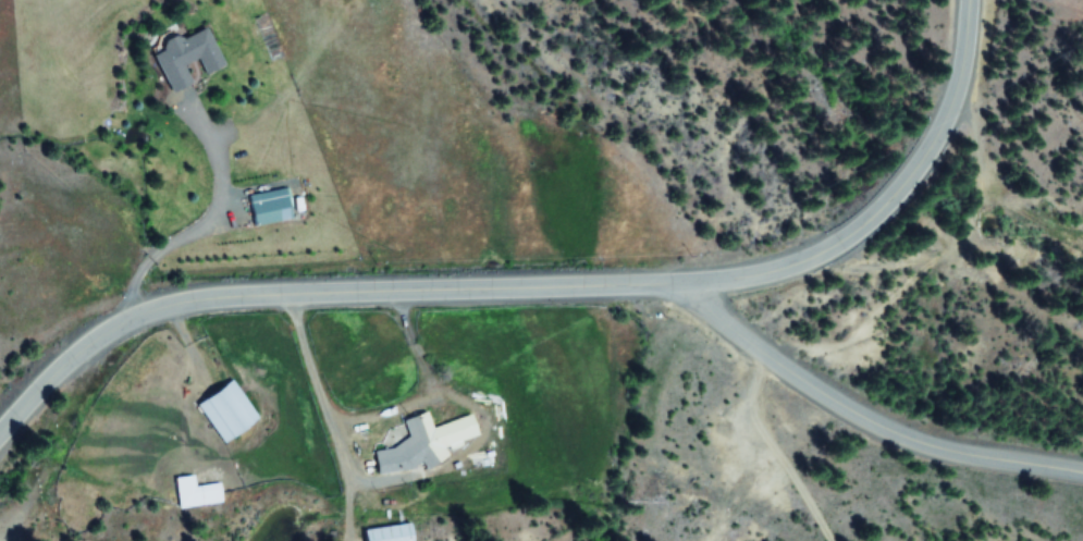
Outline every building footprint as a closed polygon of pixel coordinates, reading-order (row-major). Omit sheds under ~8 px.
[(223,67),(203,27),(150,53),(170,94),(190,84),(182,67),(197,60),(205,76),(223,67)] [(253,227),(289,220),(283,189),(247,197),(253,227)] [(257,421),(232,380),(195,402),(221,444),(257,421)] [(377,477),(449,459),(446,447),(476,439),(470,416),(429,427),(425,413),(401,419),(408,442),(371,452),(377,477)] [(176,509),(221,504),(219,484),(194,487),(193,475),(173,477),(176,509)] [(363,540),(411,540),(408,523),(361,530),(363,540)]
